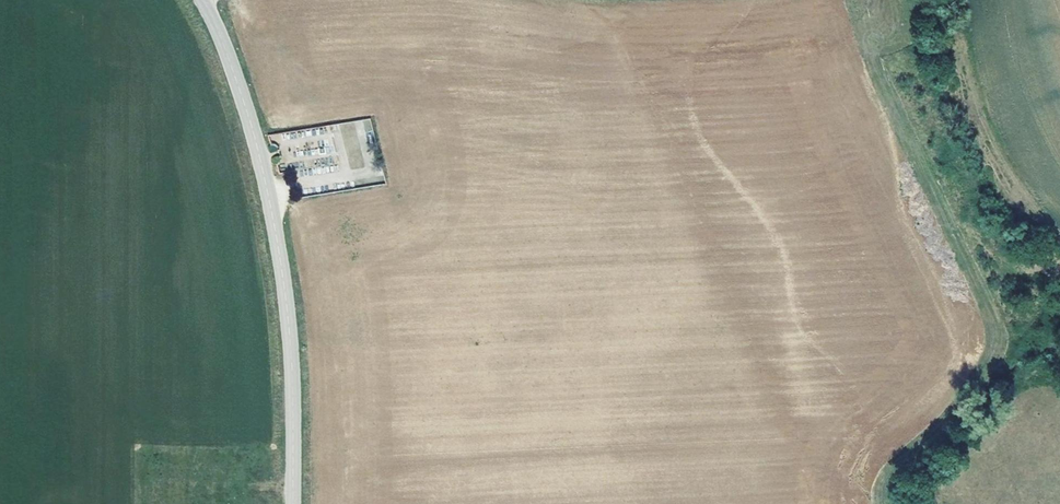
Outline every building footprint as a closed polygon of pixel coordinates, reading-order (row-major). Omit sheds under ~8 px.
[(370,119),(308,129),(311,142),(315,142),(316,149),(338,145),(342,170),(367,166),(361,133),(372,132),(370,119)]
